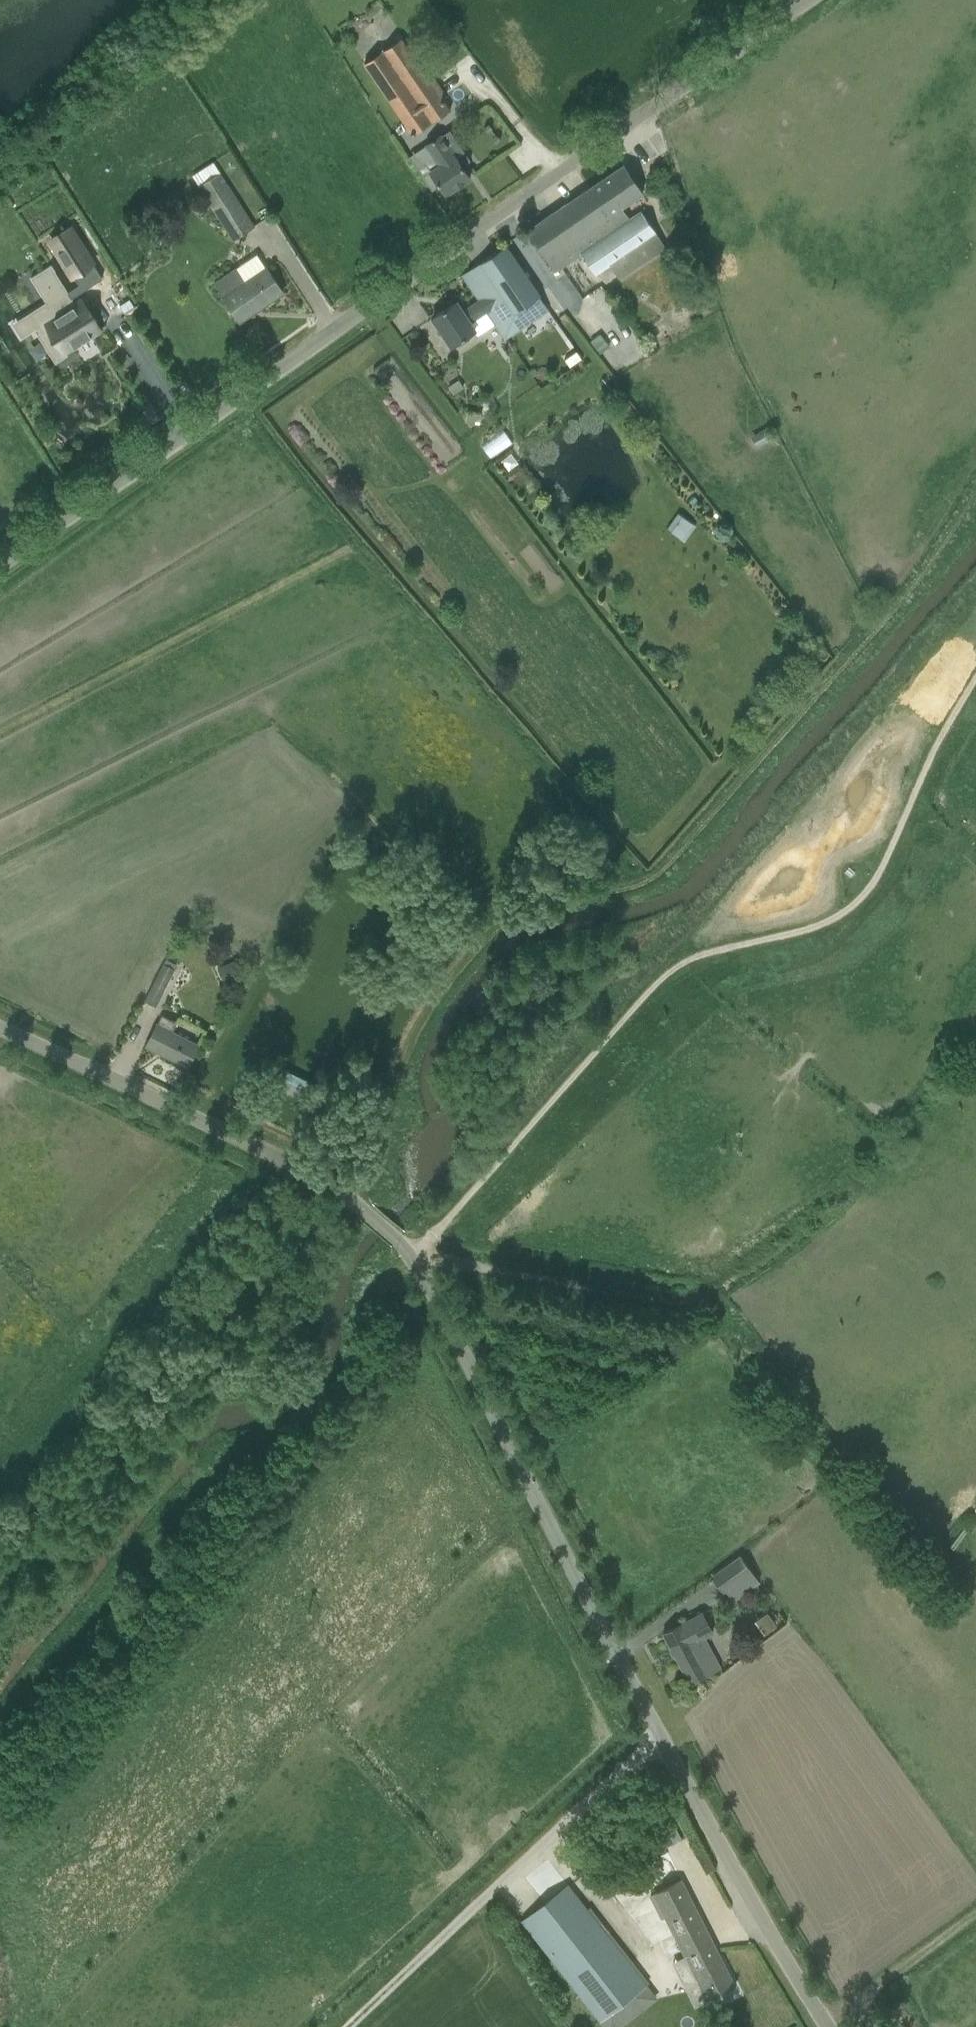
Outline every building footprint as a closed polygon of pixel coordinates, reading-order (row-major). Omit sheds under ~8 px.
[(401,38),(364,63),(413,134),(450,109),(401,38)] [(446,194),(470,178),(441,134),(426,145),(438,164),(429,170),(446,194)] [(643,193),(624,165),(528,230),(556,271),(582,254),(596,273),(610,265),(619,278),(666,246),(641,208),(629,216),(623,207),(643,193)] [(255,226),(221,171),(198,185),(233,240),(255,226)] [(94,263),(86,252),(69,226),(50,238),(66,264),(74,276),(94,263)] [(433,317),(453,346),(476,330),(478,333),(494,323),(504,338),(549,309),(505,245),(462,274),(480,300),(463,311),(456,301),(433,317)] [(40,366),(41,368),(106,326),(105,324),(99,328),(95,322),(97,321),(96,320),(94,320),(86,309),(88,308),(87,306),(86,307),(84,305),(79,308),(51,265),(31,278),(32,279),(34,278),(50,302),(30,316),(30,317),(34,314),(41,325),(37,327),(40,332),(38,334),(39,335),(41,334),(56,356),(40,366)] [(240,321),(283,292),(265,265),(245,280),(237,266),(215,281),(223,294),(223,295),(240,321)] [(570,367),(582,359),(577,351),(565,359),(570,367)] [(459,380),(449,386),(454,394),(464,387),(459,380)] [(465,422),(479,424),(480,414),(467,412),(465,422)] [(766,428),(751,436),(757,447),(772,439),(766,428)] [(682,516),(671,532),(685,542),(696,526),(682,516)] [(226,964),(233,980),(244,975),(237,959),(226,964)] [(163,961),(144,999),(156,1005),(175,967),(163,961)] [(188,1067),(196,1049),(200,1043),(173,1029),(177,1021),(163,1014),(159,1022),(158,1022),(146,1046),(188,1067)] [(739,1561),(716,1577),(726,1590),(748,1574),(739,1561)] [(682,1623),(681,1623),(663,1633),(690,1683),(720,1667),(704,1637),(713,1632),(702,1612),(682,1623)] [(681,1878),(654,1892),(652,1893),(707,2001),(736,1987),(681,1878)] [(566,1884),(521,1918),(601,2021),(646,1986),(566,1884)]
